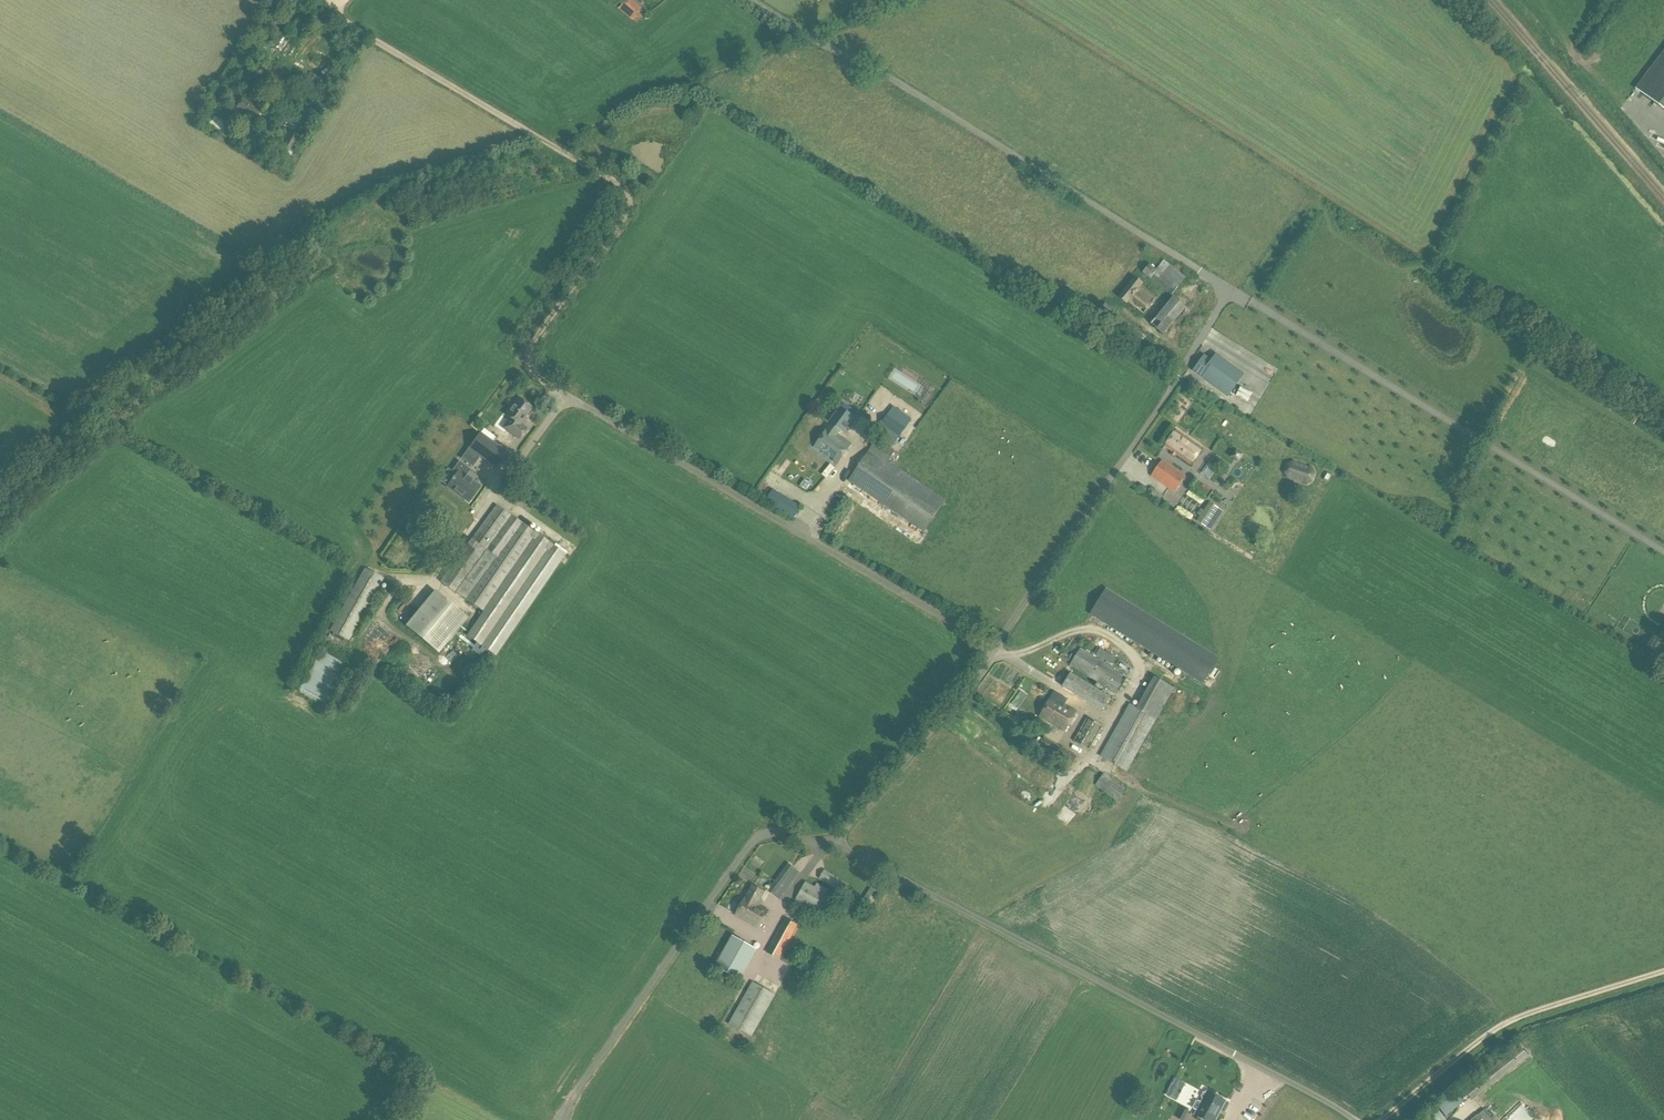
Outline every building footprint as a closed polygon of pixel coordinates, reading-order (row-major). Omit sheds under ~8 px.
[(621,11),(639,25),(642,21),(638,17),(645,10),(632,0),(629,0),(621,11)] [(1636,88),(1663,109),(1663,51),(1636,88)] [(246,96),(237,112),(253,121),(250,126),(257,130),(260,125),(257,123),(266,108),(246,96)] [(215,116),(209,127),(215,130),(228,138),(234,128),(215,116)] [(1314,205),(1317,200),(1303,192),(1300,197),(1314,205)] [(1170,307),(1156,328),(1167,336),(1186,308),(1187,309),(1194,298),(1197,300),(1202,292),(1171,271),(1167,274),(1165,277),(1162,283),(1169,287),(1168,288),(1171,290),(1168,295),(1175,300),(1174,300),(1177,302),(1173,309),(1170,307)] [(1203,357),(1192,373),(1227,398),(1242,377),(1215,357),(1211,362),(1203,357)] [(509,419),(503,428),(518,439),(525,429),(519,424),(531,408),(517,398),(504,416),(509,419)] [(895,407),(876,434),(897,448),(904,437),(898,433),(902,426),(907,429),(913,420),(895,407)] [(830,424),(815,448),(839,464),(852,444),(841,437),(844,433),(845,433),(855,417),(839,408),(829,423),(830,424)] [(1178,431),(1166,447),(1188,462),(1199,446),(1178,431)] [(480,433),(469,447),(496,467),(507,453),(480,433)] [(877,441),(849,481),(925,533),(947,500),(889,463),(895,452),(877,441)] [(444,460),(440,465),(448,473),(453,468),(444,460)] [(1163,461),(1152,477),(1176,493),(1187,477),(1163,461)] [(1292,462),(1287,466),(1284,474),(1287,479),(1306,485),(1311,483),(1314,475),(1311,468),(1292,462)] [(471,483),(472,482),(467,478),(466,479),(465,478),(470,471),(459,464),(452,474),(456,477),(448,488),(469,503),(479,489),(471,483)] [(1202,476),(1182,507),(1190,512),(1210,481),(1202,476)] [(771,493),(766,502),(795,520),(803,507),(773,489),(771,493)] [(1201,516),(1198,521),(1211,531),(1224,512),(1211,502),(1205,511),(1202,509),(1199,514),(1201,516)] [(443,590),(450,595),(504,516),(497,511),(494,515),(488,511),(469,539),(475,543),(472,548),(465,543),(461,549),(468,554),(443,590)] [(476,655),(488,652),(492,645),(495,644),(539,578),(549,575),(561,556),(551,549),(525,589),(514,593),(545,545),(537,539),(521,563),(512,566),(507,573),(508,576),(513,575),(496,601),(484,604),(531,534),(522,528),(469,608),(477,613),(464,633),(469,651),(476,655)] [(344,607),(331,631),(349,641),(360,623),(367,627),(375,612),(368,608),(384,581),(365,570),(347,601),(344,599),(341,605),(344,607)] [(1220,659),(1107,589),(1091,615),(1204,685),(1220,659)] [(436,592),(407,627),(440,655),(469,619),(436,592)] [(1073,639),(1060,657),(1071,664),(1070,666),(1116,695),(1127,678),(1082,648),(1084,646),(1073,639)] [(1100,647),(1096,653),(1112,663),(1116,657),(1100,647)] [(323,653),(300,694),(326,708),(348,667),(323,653)] [(1072,674),(1064,687),(1103,711),(1111,698),(1072,674)] [(1131,705),(1102,757),(1128,772),(1175,688),(1155,677),(1138,709),(1131,705)] [(1054,694),(1041,718),(1066,732),(1077,712),(1058,702),(1061,698),(1054,694)] [(1087,718),(1074,742),(1091,751),(1104,727),(1087,718)] [(1038,789),(1043,781),(1027,770),(1022,778),(1038,789)] [(1104,775),(1096,786),(1118,802),(1127,791),(1104,775)] [(1022,794),(1028,790),(1023,784),(1018,789),(1022,794)] [(788,867),(769,893),(779,901),(799,874),(788,867)] [(825,870),(819,879),(844,894),(850,884),(825,870)] [(797,900),(793,907),(806,913),(809,907),(828,917),(838,899),(806,882),(797,900)] [(753,887),(737,917),(760,930),(769,913),(759,907),(766,894),(753,887)] [(786,920),(768,954),(780,960),(798,926),(786,920)] [(734,937),(717,968),(741,981),(758,951),(734,937)] [(754,983),(731,1023),(746,1032),(769,991),(754,983)] [(1194,1107),(1195,1109),(1198,1110),(1195,1115),(1205,1119),(1216,1119),(1227,1101),(1208,1091),(1202,1102),(1200,1101),(1197,1101),(1194,1107)] [(1457,1092),(1439,1106),(1447,1116),(1465,1102),(1457,1092)] [(1164,1111),(1172,1112),(1173,1105),(1164,1104),(1164,1111)] [(1178,1118),(1182,1119),(1185,1119),(1189,1111),(1183,1108),(1178,1118)] [(1433,1115),(1437,1119),(1446,1119),(1439,1110),(1433,1115)] [(1475,1119),(1493,1119),(1486,1111),(1475,1119)]
